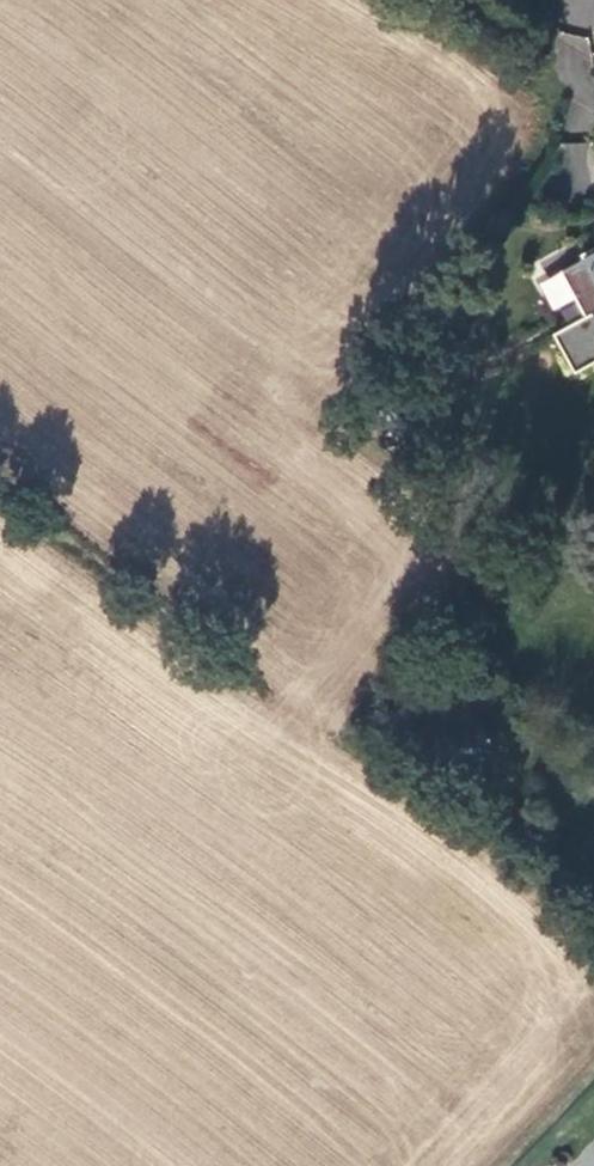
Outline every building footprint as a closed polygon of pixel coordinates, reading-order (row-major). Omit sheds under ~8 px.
[(560,144),(563,193),(589,191),(586,142),(560,144)] [(555,342),(577,380),(593,370),(593,256),(581,263),(584,267),(562,280),(587,324),(555,342)]
